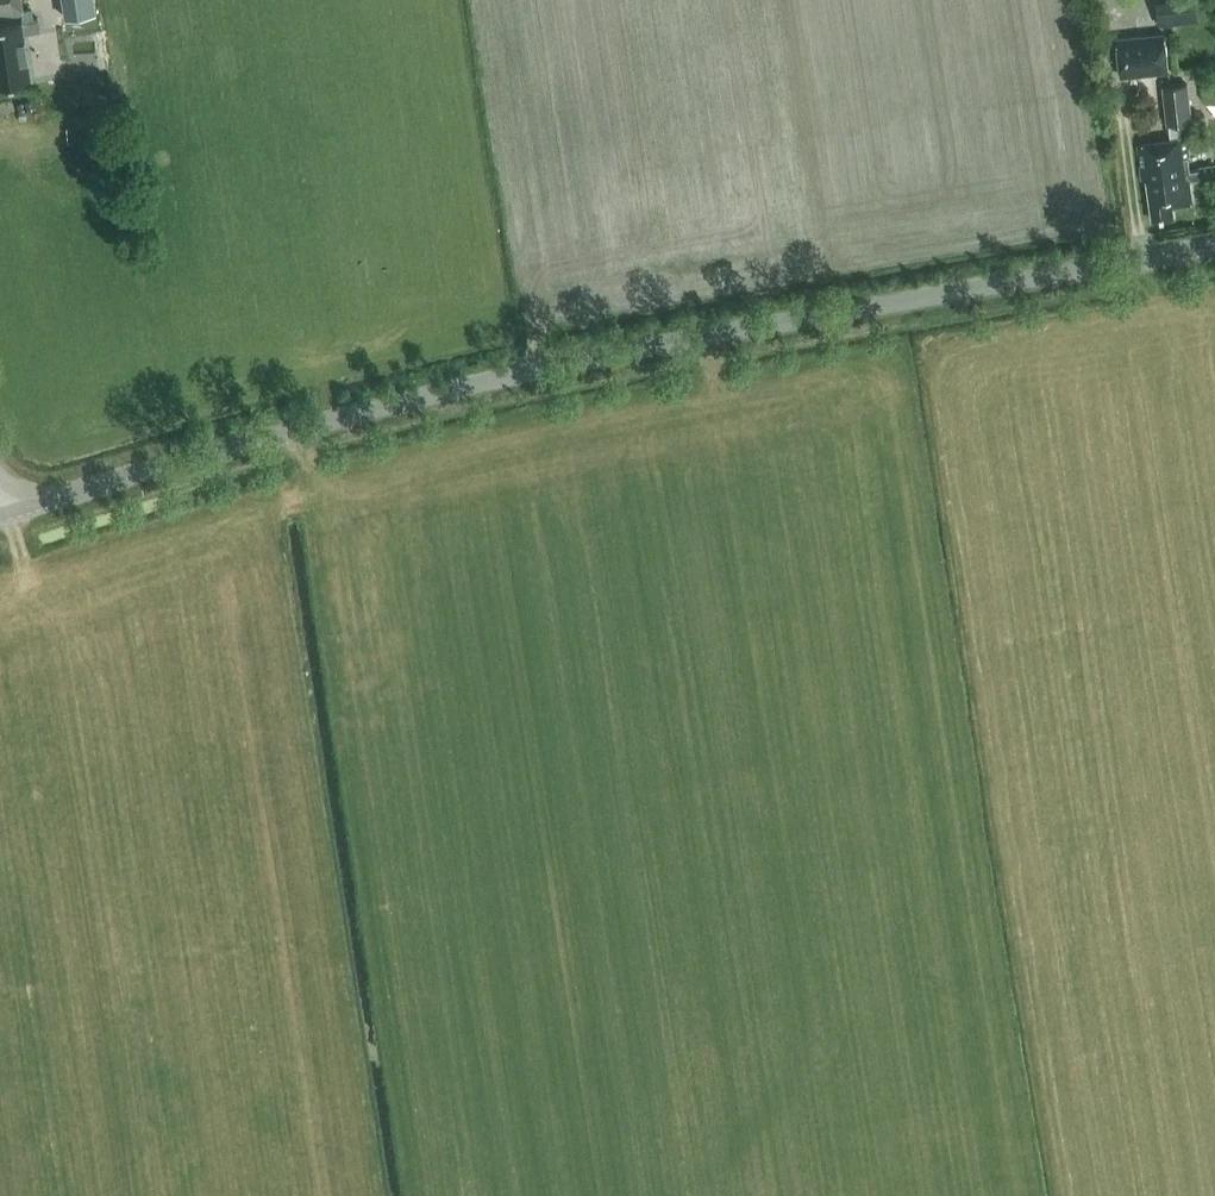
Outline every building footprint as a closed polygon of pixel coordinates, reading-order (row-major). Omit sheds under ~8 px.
[(22,11),(20,0),(0,0),(0,15),(22,11)] [(1160,0),(1163,23),(1191,20),(1189,0),(1161,0),(1160,0)] [(21,17),(0,20),(0,80),(29,75),(21,17)] [(1121,76),(1168,70),(1164,32),(1116,37),(1121,76)] [(1182,139),(1179,122),(1192,120),(1187,83),(1162,86),(1165,114),(1166,124),(1169,124),(1171,141),(1139,145),(1144,179),(1148,179),(1153,218),(1172,215),(1171,205),(1190,201),(1187,181),(1214,178),(1214,163),(1200,165),(1200,168),(1191,169),(1186,139),(1182,139)]
